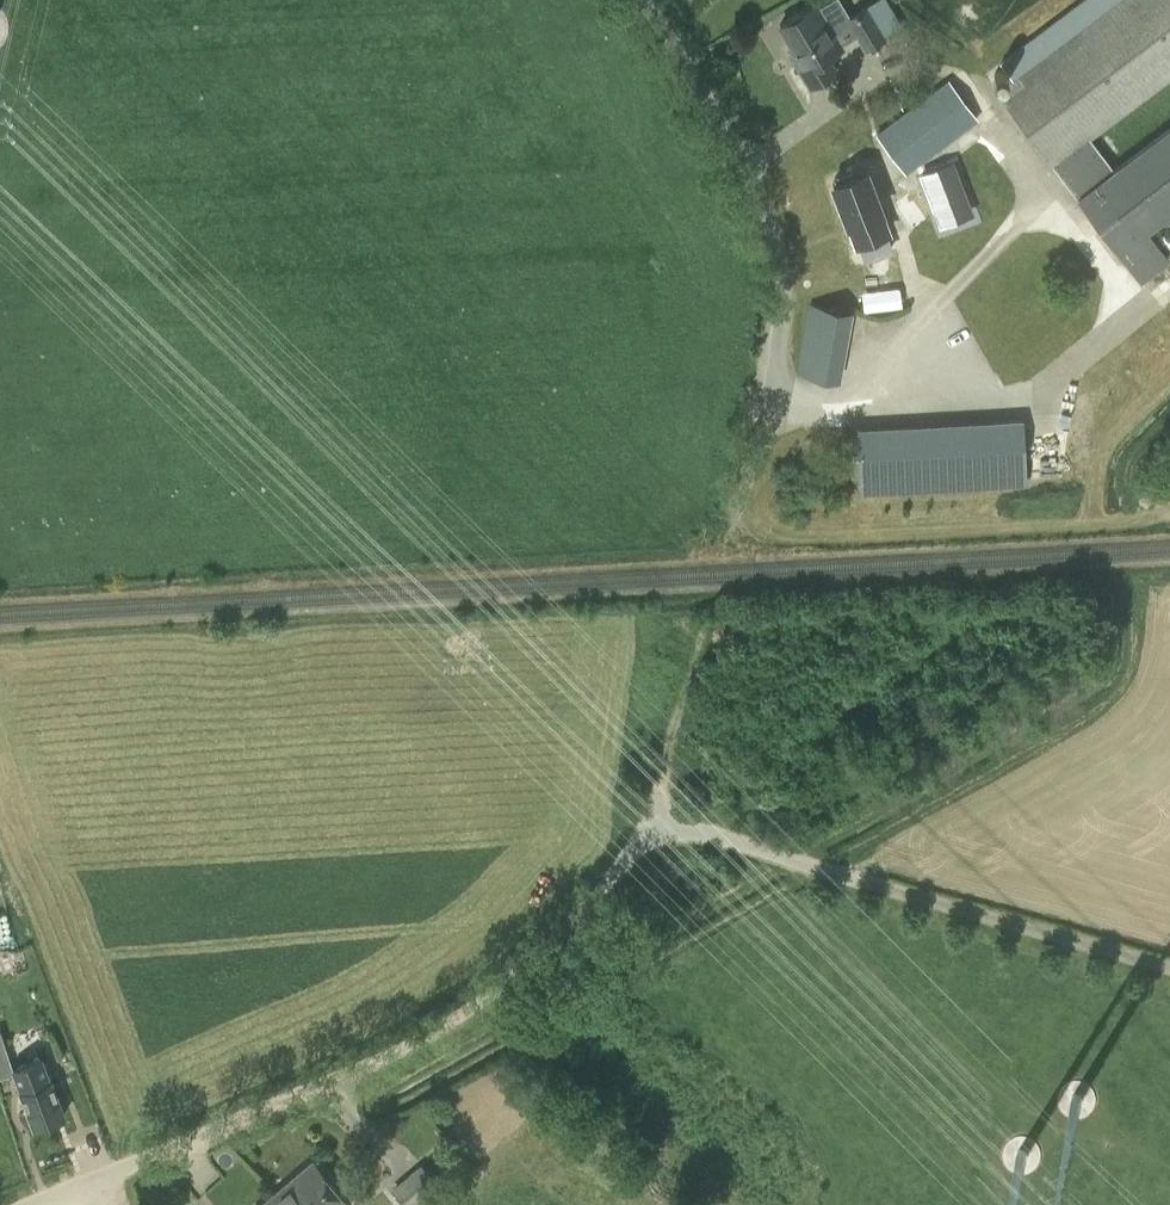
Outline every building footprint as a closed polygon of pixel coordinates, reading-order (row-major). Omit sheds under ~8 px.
[(864,6),(848,16),(838,0),(831,0),(818,8),(815,2),(779,24),(795,50),(790,53),(810,86),(835,71),(827,57),(842,48),(840,44),(857,34),(866,49),(884,38),(864,6)] [(996,91),(1141,281),(1169,260),(1149,230),(1169,214),(1169,125),(1113,168),(1090,138),(1169,78),(1169,0),(1081,0),(999,62),(1012,79),(996,91)] [(978,119),(948,79),(876,134),(905,175),(978,119)] [(952,163),(922,175),(940,222),(970,210),(952,163)] [(864,172),(832,184),(855,244),(861,242),(866,255),(887,247),(882,234),(887,232),(864,172)] [(852,312),(808,305),(797,372),(840,380),(852,312)] [(972,423),(855,429),(856,443),(859,488),(859,494),(975,488),(1026,485),(1023,420),(972,423)] [(0,1036),(0,1075),(11,1071),(9,1066),(11,1066),(1,1035),(0,1036)] [(11,1066),(9,1066),(11,1071),(18,1090),(33,1128),(66,1115),(42,1054),(11,1066)] [(1071,1097),(1071,1099),(1071,1101),(1072,1103),(1074,1104),(1075,1105),(1077,1105),(1079,1104),(1081,1103),(1082,1101),(1082,1099),(1081,1097),(1080,1095),(1079,1094),(1077,1093),(1075,1093),(1073,1094),(1072,1096),(1071,1097)] [(1015,1153),(1015,1155),(1016,1156),(1017,1158),(1018,1159),(1020,1160),(1022,1160),(1023,1159),(1025,1158),(1026,1157),(1027,1155),(1026,1153),(1026,1151),(1025,1150),(1023,1149),(1021,1149),(1019,1149),(1018,1150),(1016,1151),(1015,1153)] [(349,1204),(311,1160),(259,1204),(348,1204),(349,1204)] [(420,1164),(391,1188),(406,1204),(417,1204),(439,1187),(420,1164)]
